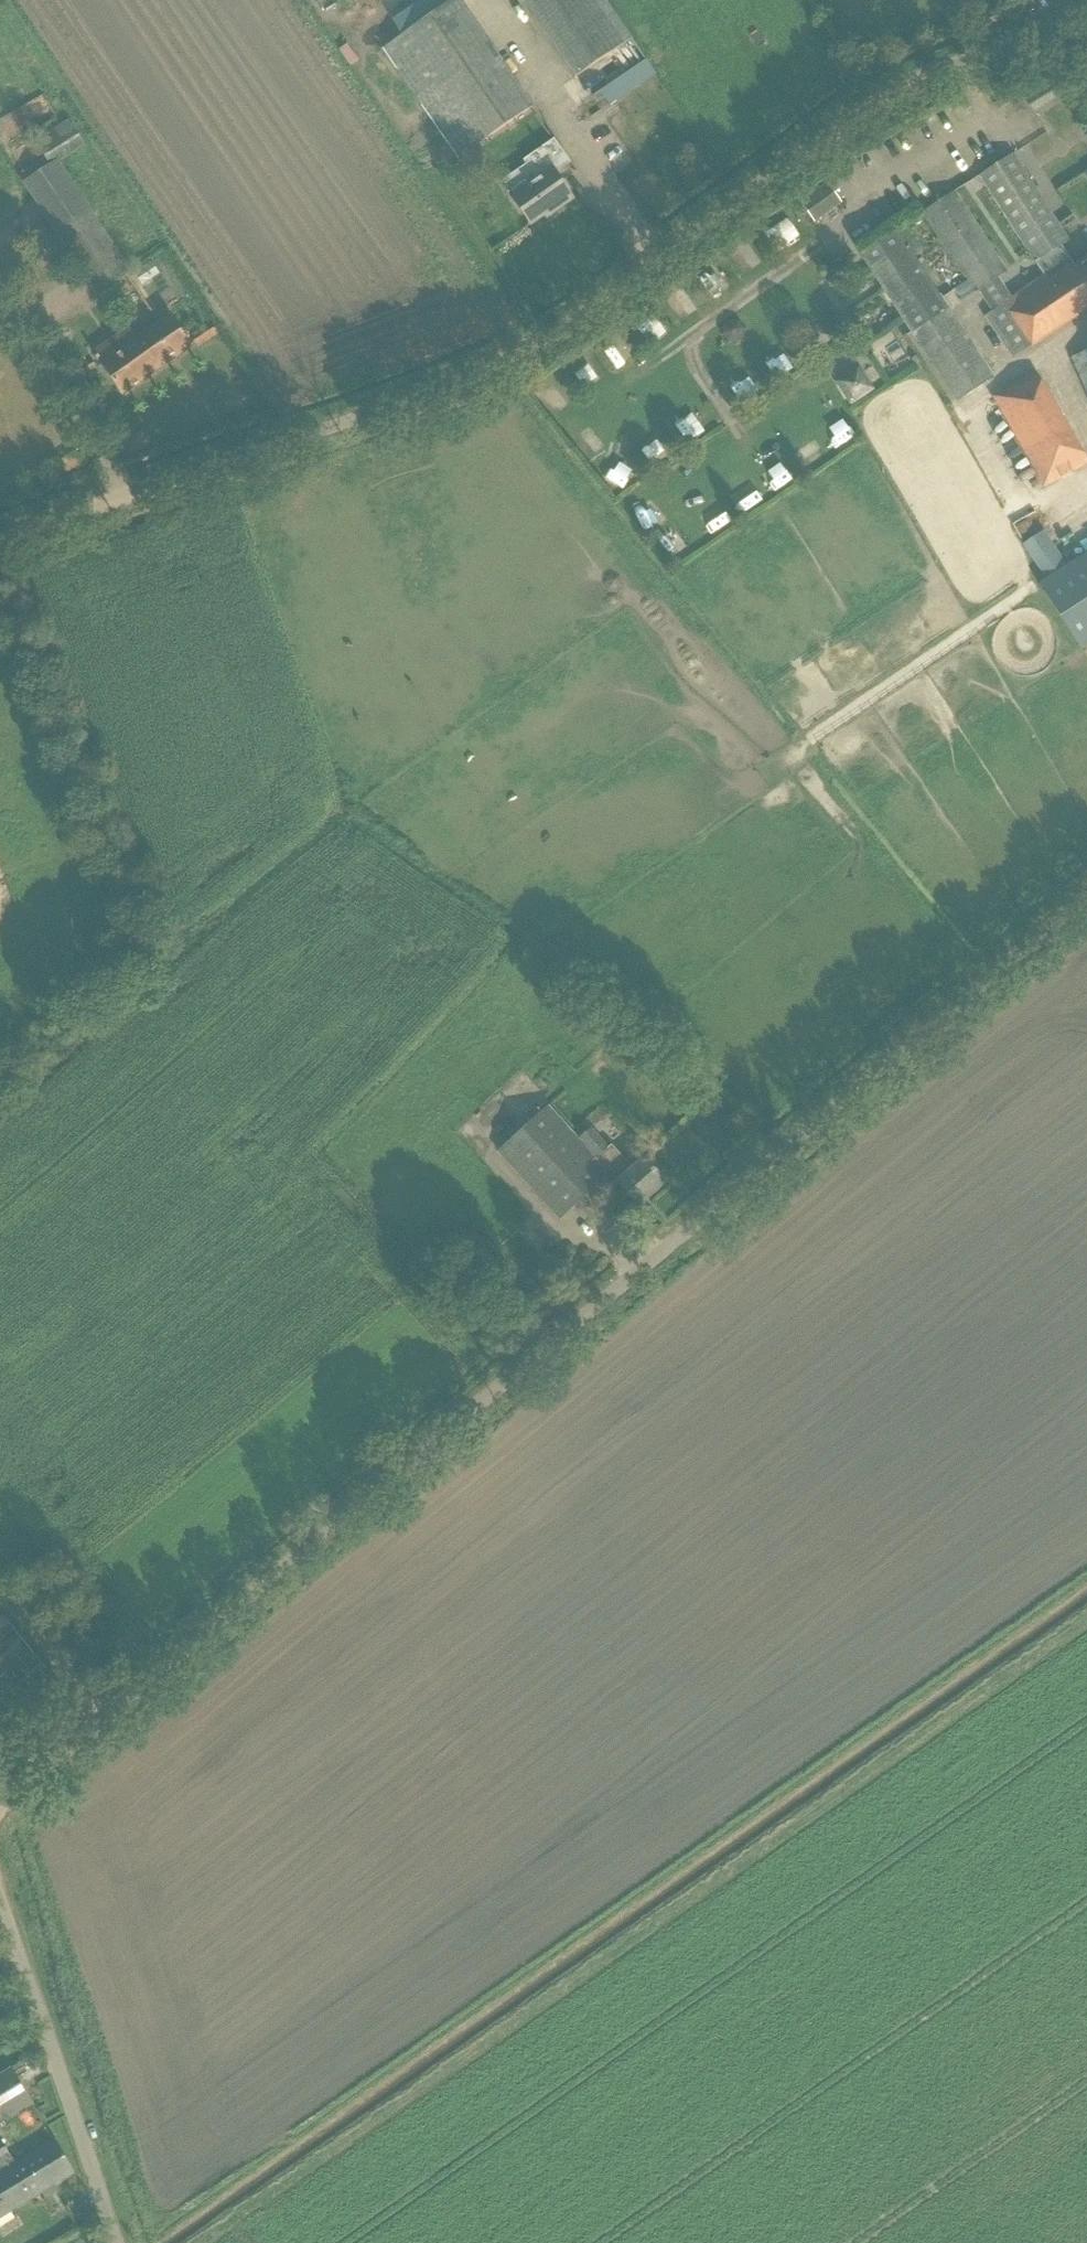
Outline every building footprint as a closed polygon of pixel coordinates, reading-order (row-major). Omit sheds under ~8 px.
[(401,37),(384,49),(459,158),(532,107),(458,0),(419,0),(390,20),(401,37)] [(563,59),(575,77),(630,38),(604,0),(521,0),(563,59)] [(618,49),(622,55),(615,60),(624,72),(645,57),(632,39),(618,49)] [(646,61),(600,92),(609,105),(655,74),(646,61)] [(45,159),(22,174),(59,229),(55,232),(97,295),(130,273),(55,163),(83,145),(74,131),(67,120),(34,141),(45,159)] [(512,198),(517,206),(530,224),(544,214),(546,217),(572,199),(554,174),(570,163),(554,139),(523,161),(537,181),(512,198)] [(979,176),(1037,262),(1060,246),(1068,241),(1010,155),(979,176)] [(814,222),(843,205),(827,179),(798,196),(814,222)] [(922,213),(934,231),(974,292),(1006,272),(966,211),(954,192),(922,213)] [(860,254),(872,272),(912,334),(947,310),(907,249),(895,231),(860,254)] [(1037,262),(1046,276),(985,317),(1013,358),(1086,308),(1086,260),(1075,268),(1060,246),(1037,262)] [(669,303),(679,318),(696,306),(686,291),(669,303)] [(947,310),(912,334),(957,402),(992,379),(947,310)] [(100,364),(109,377),(121,396),(191,347),(169,316),(100,364)] [(1072,358),(1086,392),(1086,352),(1072,358)] [(835,379),(849,405),(876,390),(862,365),(835,379)] [(1035,374),(993,398),(1044,487),(1086,463),(1035,374)] [(734,389),(741,400),(755,391),(748,380),(734,389)] [(683,440),(703,432),(696,412),(675,420),(683,440)] [(834,450),(856,438),(844,417),(822,428),(834,450)] [(773,493),(793,480),(781,461),(761,474),(773,493)] [(742,512),(761,501),(751,483),(732,495),(742,512)] [(636,515),(647,529),(664,517),(654,502),(636,515)] [(1045,582),(1039,586),(1080,649),(1086,645),(1086,555),(1068,567),(1043,530),(1021,545),(1045,582)] [(500,1151),(545,1203),(560,1219),(605,1179),(613,1187),(617,1183),(638,1208),(665,1184),(642,1159),(631,1169),(611,1146),(595,1159),(549,1107),(500,1151)] [(44,1665),(30,1648),(2,1615),(0,1617),(0,1701),(44,1665)] [(28,2100),(10,2070),(0,2076),(0,2117),(28,2100)] [(0,2141),(0,2161),(3,2160),(9,2170),(0,2176),(0,2217),(73,2173),(54,2143),(16,2166),(1,2140),(0,2141)]
